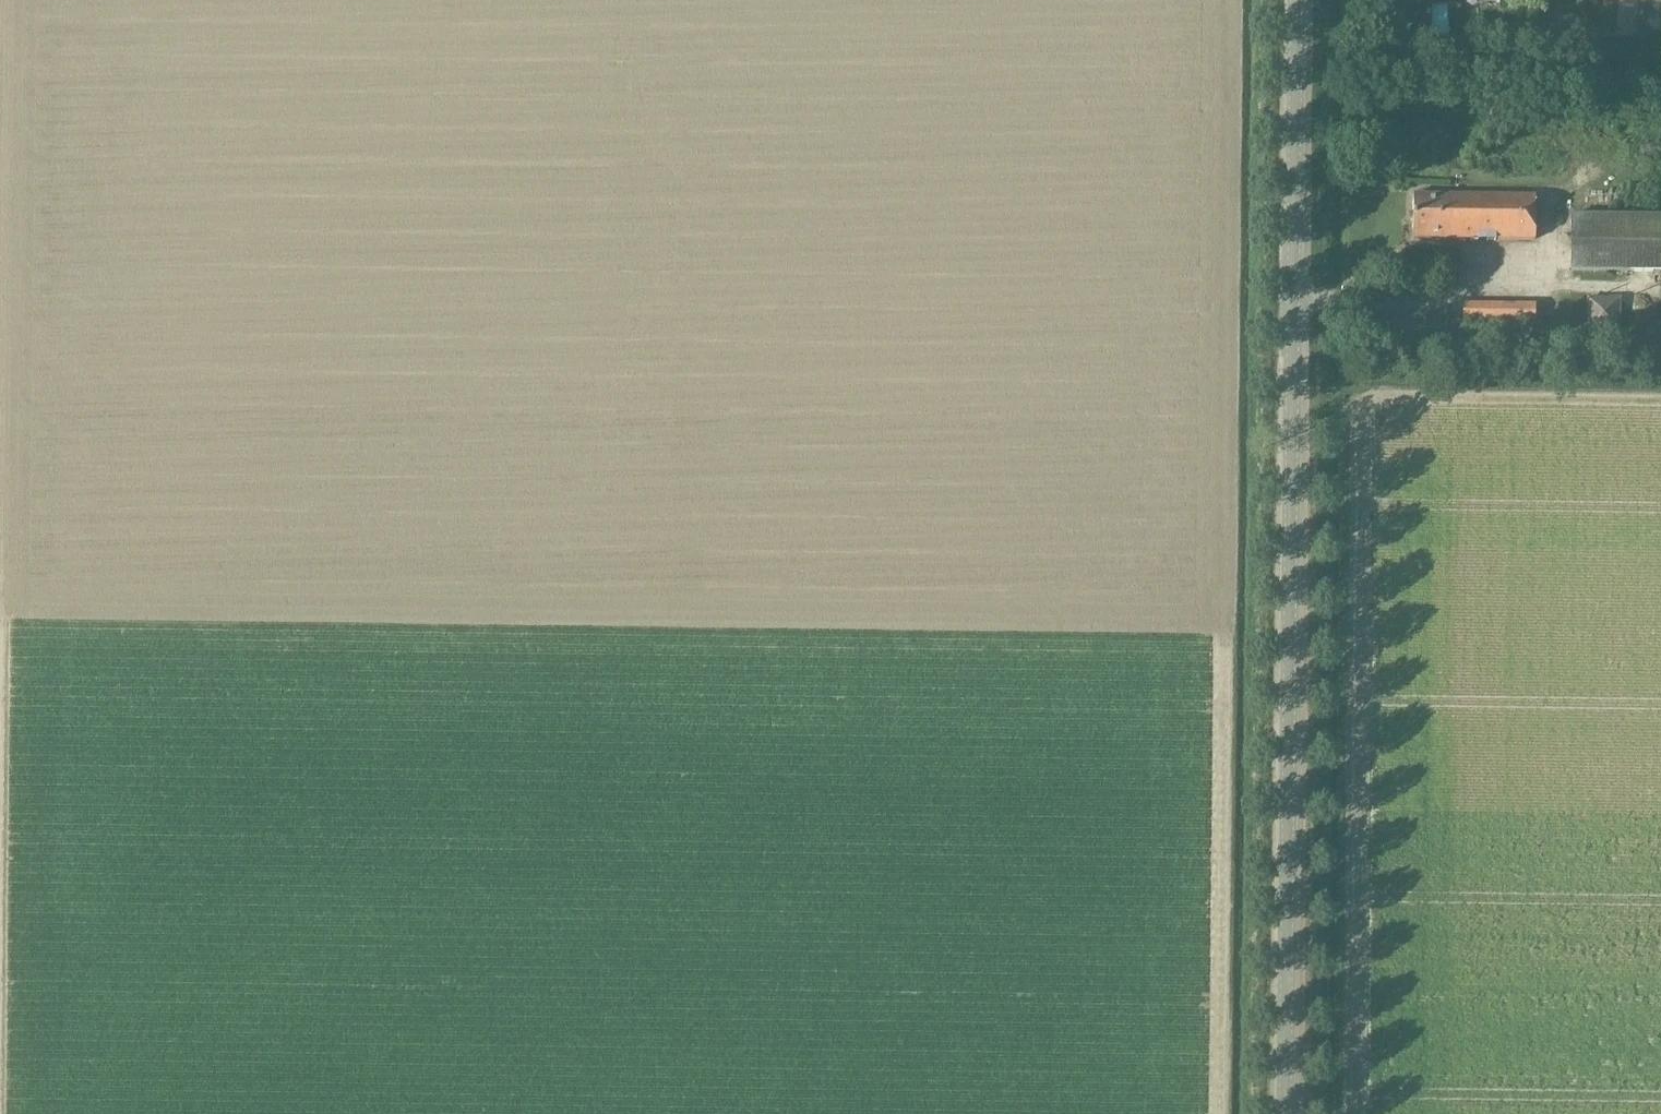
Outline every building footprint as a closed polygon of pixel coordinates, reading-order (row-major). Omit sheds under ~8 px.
[(1587,29),(1589,45),(1606,43),(1604,27),(1587,29)] [(1535,239),(1535,196),(1413,194),(1412,238),(1535,239)] [(1571,213),(1569,270),(1660,272),(1660,215),(1571,213)] [(1620,330),(1620,299),(1620,297),(1586,296),(1586,330),(1620,330)] [(1535,330),(1535,304),(1462,303),(1462,329),(1535,330)]
